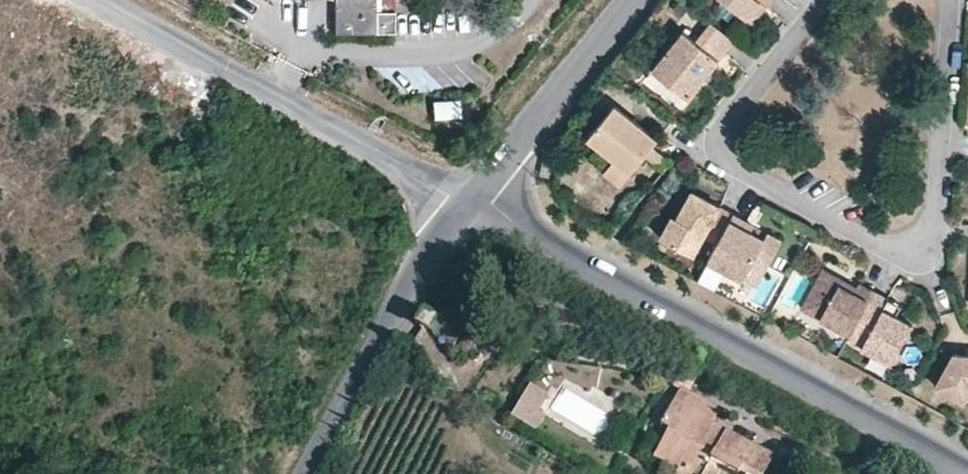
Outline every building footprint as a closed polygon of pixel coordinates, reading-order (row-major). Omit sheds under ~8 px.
[(334,33),(392,33),(392,13),(374,13),(374,0),(334,0),(334,33)] [(773,0),(725,0),(754,24),(763,12),(758,7),(761,2),(767,7),(771,2),(773,0)] [(767,7),(761,2),(758,7),(763,12),(767,7)] [(737,42),(713,23),(698,42),(685,32),(654,70),(690,99),(716,67),(737,42)] [(429,99),(430,118),(458,117),(457,98),(429,99)] [(640,124),(617,105),(590,139),(616,160),(633,173),(647,155),(655,146),(660,140),(640,124)] [(674,161),(655,146),(647,155),(667,171),(674,161)] [(623,185),(633,173),(616,160),(607,172),(623,185)] [(714,203),(694,192),(683,212),(679,218),(675,216),(663,238),(695,256),(706,236),(720,243),(735,215),(714,203)] [(752,232),(746,229),(749,222),(735,215),(720,243),(710,261),(746,280),(756,260),(769,267),(784,241),(770,233),(766,240),(752,232)] [(753,224),(749,222),(746,229),(752,232),(756,226),(753,224)] [(856,292),(842,285),(844,280),(825,269),(804,309),(852,335),(876,291),(861,283),(858,287),(856,292)] [(852,284),(844,280),(842,285),(856,292),(858,287),(852,284)] [(894,363),(914,325),(898,316),(885,309),(891,299),(876,291),(852,335),(850,339),(894,363)] [(898,316),(903,306),(891,299),(885,309),(898,316)] [(426,309),(418,325),(431,330),(438,316),(426,309)] [(967,355),(955,354),(937,387),(966,402),(967,399),(967,355)] [(533,430),(551,396),(527,384),(509,418),(533,430)] [(772,454),(714,424),(722,407),(681,387),(661,424),(670,429),(656,457),(680,469),(689,473),(763,473),(772,454)]
